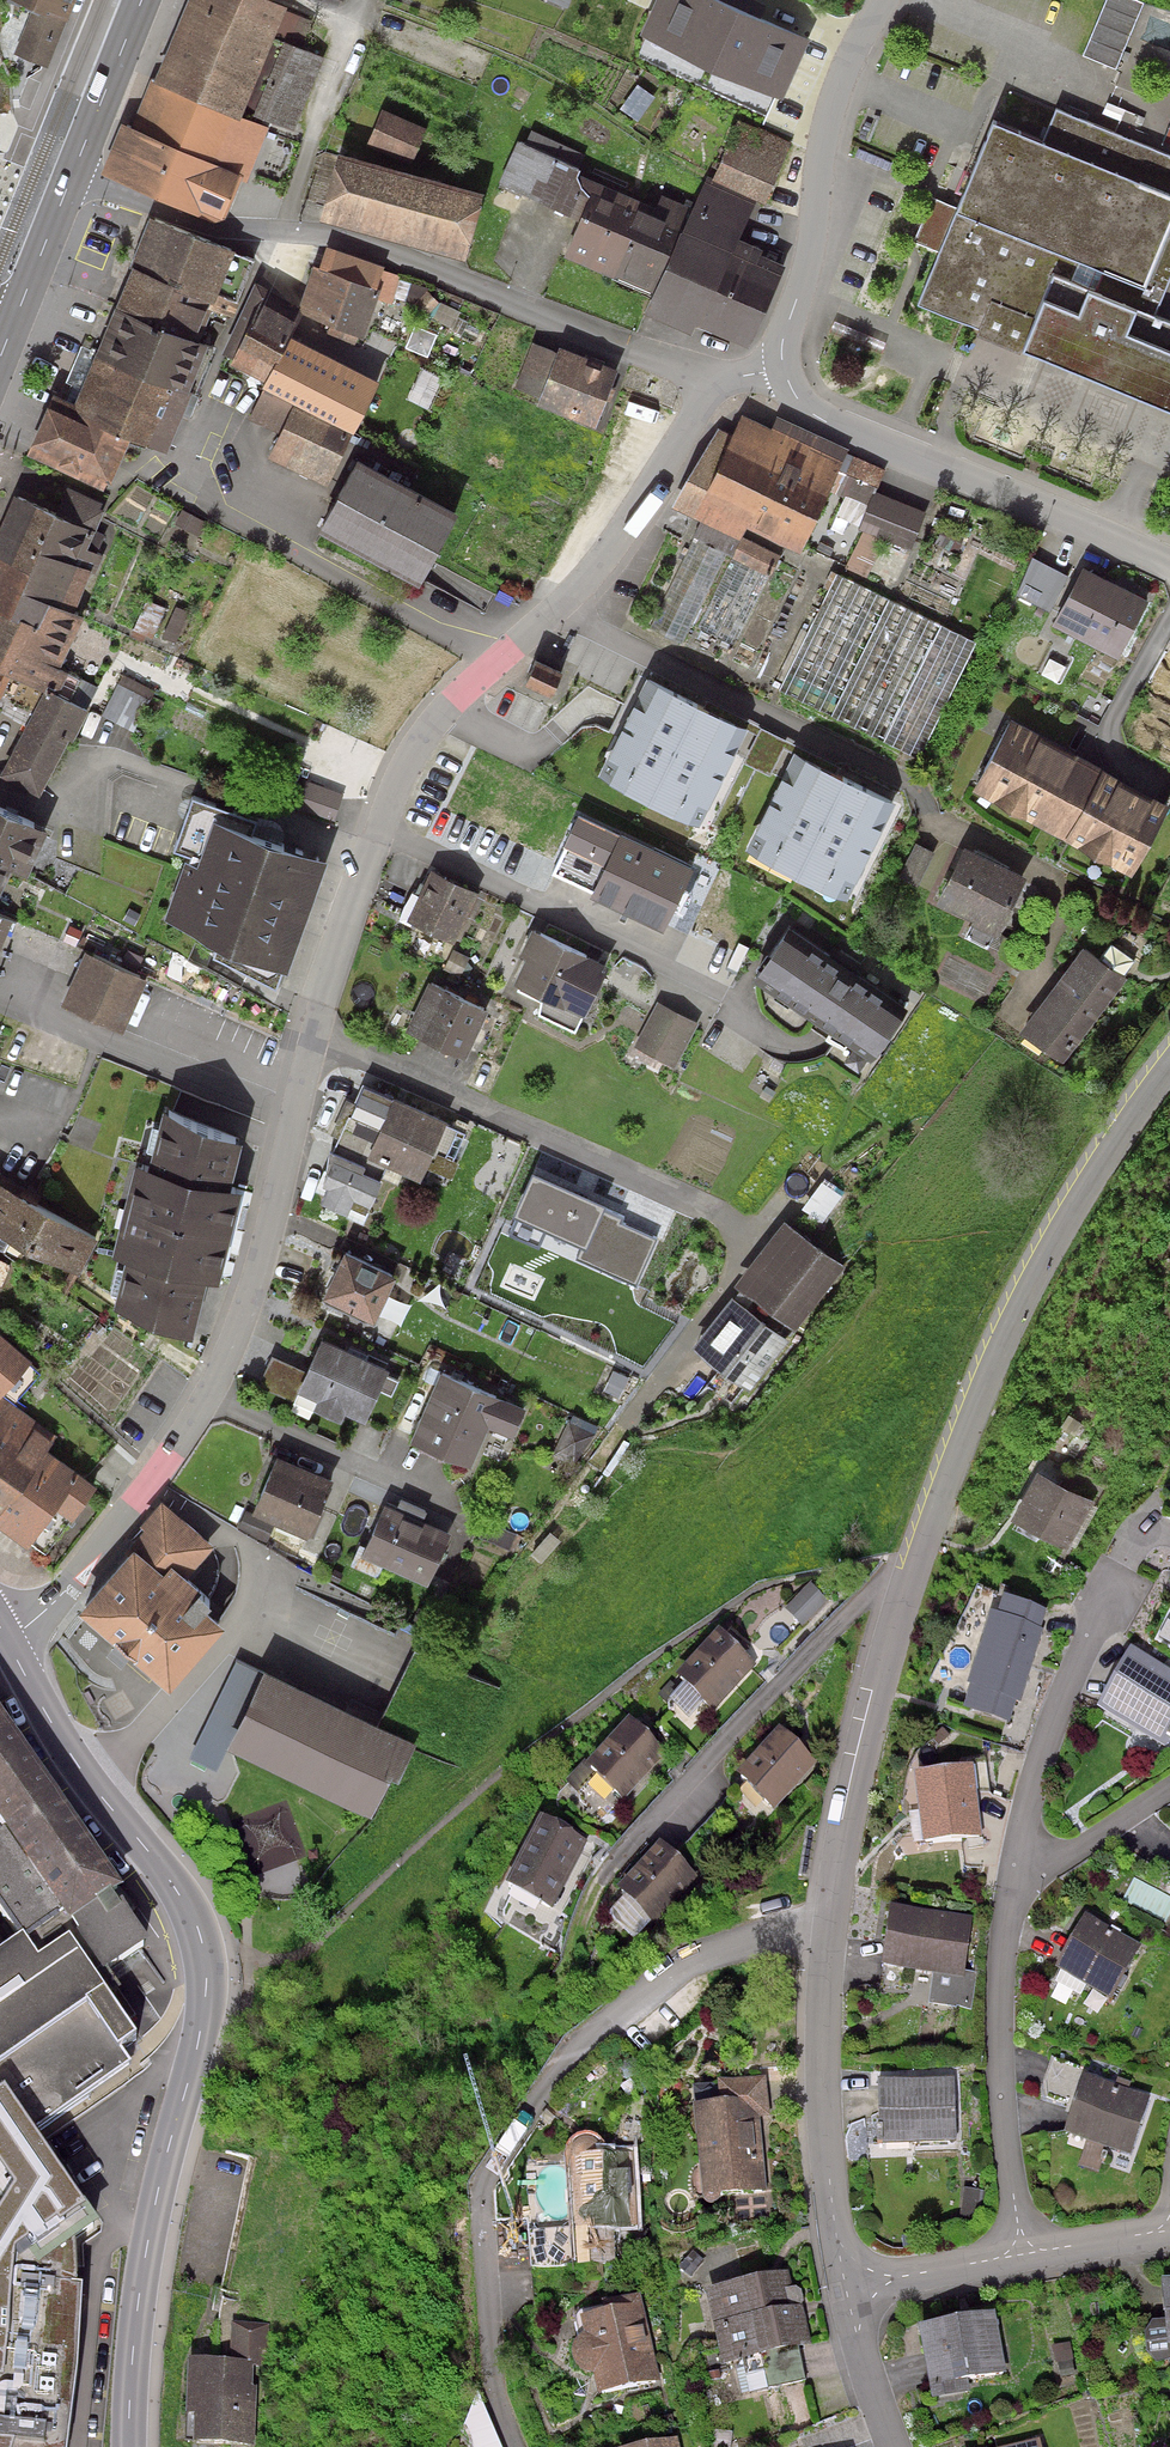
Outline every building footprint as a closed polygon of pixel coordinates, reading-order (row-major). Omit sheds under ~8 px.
[(36,14),(18,55),(44,66),(72,0),(4,0),(36,14)] [(271,0),(187,0),(153,83),(271,129),(293,142),(327,61),(277,40),(291,8),(271,0)] [(719,0),(659,0),(642,39),(784,102),(811,41),(719,0)] [(1139,0),(1106,0),(1083,57),(1116,70),(1143,2),(1139,0)] [(271,129),(153,83),(146,81),(127,126),(119,123),(97,177),(213,224),(226,223),(242,180),(249,183),(271,129)] [(428,130),(384,111),(366,152),(409,172),(428,130)] [(1052,118),(1038,151),(984,130),(912,307),(977,334),(989,306),(1026,321),(1011,359),(1169,423),(1169,327),(1150,319),(1169,269),(1169,165),(1052,118)] [(791,141),(739,121),(713,189),(766,209),(791,141)] [(580,170),(518,142),(491,204),(570,241),(590,198),(581,188),(578,181),(579,177),(580,170)] [(484,199),(338,160),(321,225),(466,264),(484,199)] [(658,211),(579,177),(590,198),(563,259),(654,296),(683,235),(694,210),(663,198),(658,211)] [(694,210),(683,235),(734,258),(742,243),(756,206),(713,189),(705,184),(694,210)] [(242,258),(158,221),(120,309),(204,346),(242,258)] [(734,258),(683,235),(654,296),(645,318),(697,342),(702,331),(718,294),(734,258)] [(718,294),(770,317),(788,269),(763,258),(766,252),(742,243),(734,258),(718,294)] [(385,267),(327,248),(319,270),(377,292),(383,271),(385,267)] [(382,293),(377,292),(319,270),(313,267),(294,320),(357,345),(359,339),(364,341),(380,300),(382,293)] [(401,277),(383,271),(377,292),(382,293),(380,300),(392,304),(401,277)] [(265,385),(290,337),(299,324),(264,306),(271,293),(256,285),(220,356),(228,360),(226,366),(265,385)] [(439,304),(428,293),(414,308),(425,319),(439,304)] [(770,317),(718,294),(702,331),(754,353),(770,317)] [(204,346),(120,309),(77,409),(62,403),(40,453),(101,479),(120,435),(159,452),(184,395),(190,398),(212,349),(204,346)] [(290,337),(265,385),(263,389),(264,390),(294,405),(352,436),(380,384),(290,337)] [(557,355),(531,345),(513,390),(539,400),(557,355)] [(621,372),(560,348),(557,355),(539,400),(536,407),(598,431),(621,372)] [(294,405),(264,390),(248,422),(278,437),(294,405)] [(352,436),(294,405),(278,437),(266,459),(327,489),(352,436)] [(850,451),(776,417),(773,430),(743,415),(733,437),(719,429),(672,508),(739,542),(742,537),(747,531),(801,554),(850,451)] [(887,473),(855,458),(838,492),(847,496),(836,519),(860,530),(877,492),(887,473)] [(458,519),(357,467),(321,536),(422,588),(458,519)] [(76,490),(62,523),(13,501),(0,531),(0,537),(91,579),(103,557),(87,550),(95,531),(91,529),(103,502),(76,490)] [(928,514),(877,492),(860,530),(911,552),(928,514)] [(0,537),(0,562),(83,599),(91,579),(0,537)] [(781,556),(742,537),(739,542),(731,559),(767,576),(770,578),(781,556)] [(726,556),(694,539),(649,627),(681,643),(726,556)] [(767,576),(731,559),(697,629),(733,647),(767,576)] [(0,562),(0,610),(36,627),(48,603),(75,617),(83,599),(0,562)] [(1148,605),(1083,573),(1055,629),(1120,661),(1148,605)] [(978,641),(837,575),(779,695),(920,762),(978,641)] [(0,610),(0,674),(56,701),(68,677),(57,672),(83,620),(75,617),(48,603),(36,627),(0,610)] [(1166,652),(1147,688),(1169,700),(1169,654),(1166,652)] [(562,675),(541,664),(528,687),(549,698),(562,675)] [(0,674),(0,703),(5,693),(36,708),(0,777),(0,782),(39,802),(84,715),(56,701),(0,674)] [(733,717),(648,676),(607,759),(628,769),(621,781),(663,801),(668,791),(692,803),(733,717)] [(149,701),(118,685),(102,717),(133,733),(149,701)] [(1013,723),(974,795),(1133,881),(1169,814),(1169,808),(1013,723)] [(783,743),(747,725),(730,758),(766,776),(783,743)] [(884,791),(799,750),(758,833),(778,843),(772,855),(814,875),(819,865),(843,877),(884,791)] [(0,816),(0,871),(10,875),(24,881),(44,836),(0,816)] [(695,872),(576,818),(546,884),(665,938),(695,872)] [(200,869),(185,864),(161,927),(287,974),(326,869),(215,828),(200,869)] [(933,852),(916,843),(898,878),(915,887),(933,852)] [(1028,879),(964,849),(935,907),(971,924),(965,937),(987,947),(993,935),(1000,938),(1028,879)] [(0,871),(0,897),(10,875),(0,871)] [(479,897),(430,875),(406,926),(455,949),(479,897)] [(609,969),(533,933),(521,958),(527,960),(513,988),(546,1004),(539,1017),(577,1035),(609,969)] [(907,1018),(788,937),(757,983),(875,1064),(907,1018)] [(1127,980),(1085,949),(1020,1034),(1062,1066),(1127,980)] [(147,983),(85,955),(60,1009),(121,1037),(147,983)] [(488,1012),(428,984),(404,1035),(463,1063),(488,1012)] [(699,1023),(659,1002),(633,1051),(673,1072),(699,1023)] [(447,1117),(365,1080),(352,1110),(379,1123),(365,1153),(388,1164),(422,1177),(428,1164),(451,1175),(458,1159),(433,1148),(447,1117)] [(379,1123),(352,1110),(335,1146),(330,1144),(326,1171),(318,1188),(327,1192),(325,1197),(347,1207),(351,1199),(368,1207),(388,1164),(365,1153),(379,1123)] [(241,1146),(161,1126),(149,1171),(133,1167),(121,1216),(230,1243),(241,1197),(229,1194),(241,1146)] [(0,1185),(0,1239),(76,1281),(99,1240),(0,1185)] [(124,1269),(112,1315),(193,1335),(205,1287),(217,1290),(229,1244),(120,1217),(108,1265),(124,1269)] [(847,1261),(788,1217),(740,1281),(799,1325),(847,1261)] [(396,1266),(346,1243),(325,1291),(375,1314),(396,1266)] [(791,1336),(736,1290),(694,1341),(749,1387),(791,1336)] [(392,1362),(322,1332),(306,1369),(299,1385),(318,1393),(313,1404),(341,1416),(346,1406),(368,1416),(392,1362)] [(0,1340),(0,1397),(29,1364),(0,1340)] [(299,1385),(306,1369),(273,1353),(260,1382),(293,1397),(299,1385)] [(528,1404),(443,1366),(411,1438),(472,1464),(490,1425),(514,1435),(528,1404)] [(46,1453),(53,1445),(33,1431),(35,1423),(0,1402),(0,1516),(46,1453)] [(595,1431),(570,1418),(554,1452),(576,1463),(595,1431)] [(335,1473),(280,1449),(253,1509),(309,1533),(335,1473)] [(46,1453),(0,1516),(0,1530),(30,1552),(57,1515),(73,1526),(98,1491),(46,1453)] [(1093,1498),(1032,1466),(1006,1516),(1067,1548),(1093,1498)] [(450,1528),(385,1501),(368,1542),(360,1538),(351,1560),(380,1572),(385,1562),(428,1580),(450,1528)] [(214,1550),(162,1506),(142,1529),(148,1534),(78,1616),(170,1695),(225,1631),(203,1612),(213,1600),(189,1579),(214,1550)] [(518,1533),(486,1519),(479,1535),(511,1549),(518,1533)] [(1042,1610),(1000,1598),(995,1615),(985,1613),(957,1712),(1008,1726),(1015,1700),(1020,1702),(1041,1629),(1036,1628),(1042,1610)] [(758,1662),(721,1628),(677,1675),(714,1710),(758,1662)] [(1126,1653),(1093,1709),(1164,1751),(1169,1742),(1169,1669),(1154,1660),(1150,1667),(1126,1653)] [(189,1759),(216,1773),(227,1750),(264,1675),(237,1663),(189,1759)] [(377,1730),(264,1675),(227,1750),(372,1820),(408,1745),(377,1730)] [(23,1942),(34,1956),(73,1928),(117,1897),(126,1890),(0,1714),(0,1909),(23,1942)] [(632,1716),(588,1762),(626,1799),(671,1754),(632,1716)] [(820,1764),(781,1728),(738,1774),(774,1812),(820,1764)] [(968,1765),(907,1773),(916,1844),(977,1836),(968,1765)] [(588,1838),(540,1816),(508,1885),(556,1907),(588,1838)] [(698,1876),(662,1842),(619,1888),(654,1922),(698,1876)] [(152,1945),(117,1897),(73,1928),(108,1976),(152,1945)] [(970,1916),(886,1904),(877,1967),(930,1974),(926,2003),(966,2008),(970,1972),(962,1971),(970,1916)] [(1140,1944),(1083,1913),(1053,1969),(1110,2000),(1140,1944)] [(73,1928),(34,1956),(23,1942),(0,1958),(0,2064),(87,2004),(106,1991),(114,1985),(108,1976),(73,1928)] [(106,1991),(87,2004),(119,2050),(138,2037),(106,1991)] [(87,2004),(0,2064),(0,2446),(69,2446),(87,2287),(76,2287),(75,2246),(102,2226),(38,2134),(131,2066),(119,2050),(87,2004)] [(1084,2070),(1050,2059),(1041,2088),(1075,2098),(1064,2135),(1084,2141),(1075,2169),(1099,2176),(1107,2150),(1129,2157),(1148,2096),(1082,2076),(1084,2070)] [(723,2104),(696,2107),(706,2198),(733,2195),(736,2221),(777,2216),(774,2189),(767,2190),(760,2119),(771,2118),(767,2077),(720,2082),(723,2104)] [(955,2078),(874,2080),(875,2144),(957,2142),(955,2078)] [(573,2149),(571,2160),(575,2229),(568,2229),(569,2262),(614,2259),(613,2229),(637,2227),(633,2152),(602,2154),(601,2148),(596,2143),(588,2140),(580,2141),(573,2149)] [(790,2272),(705,2292),(722,2366),(763,2356),(770,2387),(806,2379),(800,2350),(814,2347),(800,2287),(793,2288),(790,2272)] [(1156,2279),(1160,2321),(1149,2322),(1141,2333),(1144,2367),(1169,2360),(1169,2277),(1156,2279)] [(643,2304),(581,2319),(585,2336),(580,2339),(576,2344),(574,2350),(574,2356),(575,2362),(580,2370),(585,2374),(590,2375),(594,2375),(598,2396),(661,2381),(643,2304)] [(993,2312),(915,2325),(928,2401),(967,2394),(965,2379),(1004,2372),(993,2312)] [(1068,2343),(1051,2346),(1054,2372),(1072,2369),(1068,2343)] [(640,2446),(678,2446),(677,2439),(640,2446)] [(999,2446),(1040,2446),(1039,2439),(999,2446)]
